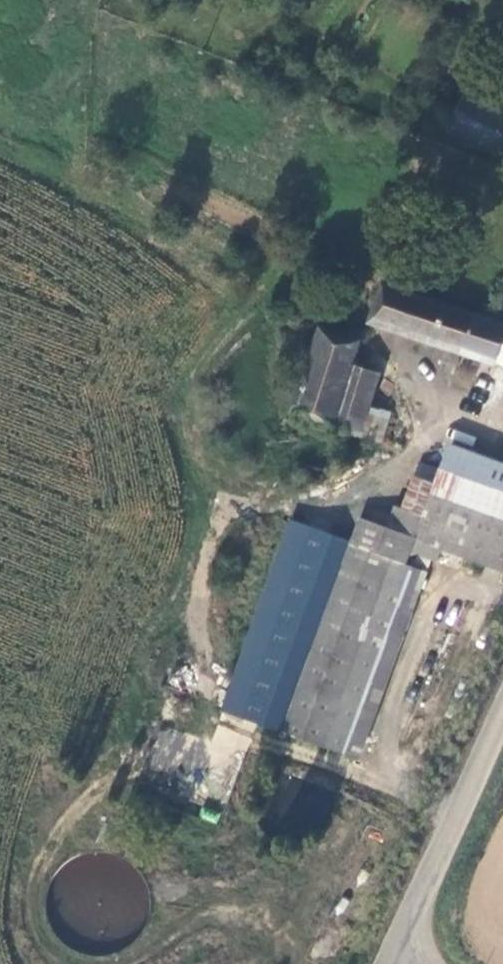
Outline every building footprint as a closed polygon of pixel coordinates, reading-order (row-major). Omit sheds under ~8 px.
[(453,130),(502,155),(502,109),(471,94),(453,130)] [(502,363),(502,322),(392,284),(378,323),(502,363)] [(368,340),(328,324),(295,416),(339,431),(357,376),(368,340)] [(380,384),(357,376),(339,431),(360,439),(371,407),(380,384)] [(371,407),(360,439),(376,445),(388,414),(371,407)] [(419,539),(444,548),(502,569),(502,459),(454,441),(445,467),(426,519),(419,539)] [(434,442),(431,453),(442,458),(446,446),(434,442)] [(424,460),(404,511),(426,519),(445,467),(424,460)] [(404,511),(391,506),(383,526),(374,550),(410,563),(414,552),(440,561),(444,548),(419,539),(426,519),(404,511)] [(353,540),(288,518),(240,663),(302,684),(334,591),(353,540)] [(302,684),(287,731),(352,755),(418,566),(410,563),(374,550),(383,526),(361,518),(353,540),(334,591),(302,684)] [(224,709),(287,731),(302,684),(240,663),(224,709)]
